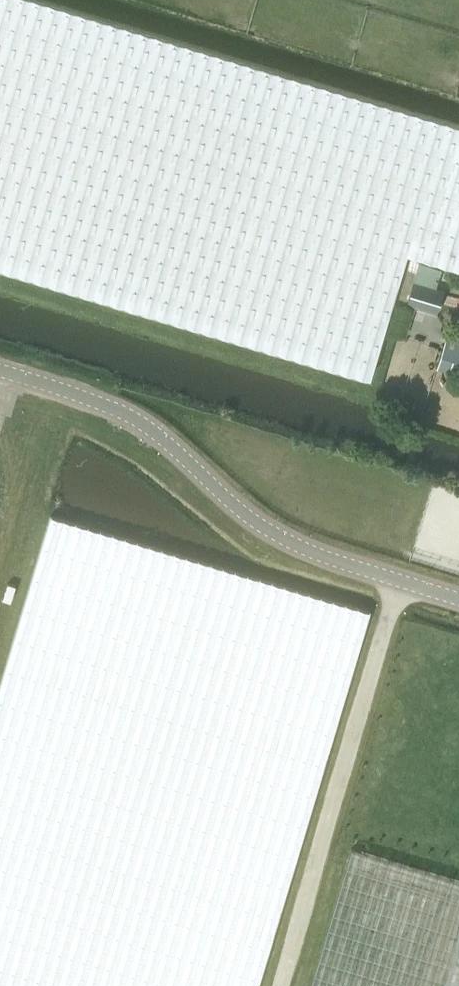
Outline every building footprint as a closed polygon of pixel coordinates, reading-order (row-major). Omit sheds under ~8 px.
[(369,376),(407,251),(458,267),(458,123),(49,0),(0,0),(0,266),(369,376)] [(407,300),(437,309),(443,288),(413,279),(407,300)] [(388,330),(405,335),(413,308),(396,303),(388,330)] [(436,367),(448,370),(450,364),(458,367),(458,349),(443,344),(436,367)] [(369,610),(50,515),(0,684),(0,985),(257,985),(369,610)] [(351,848),(310,985),(458,985),(458,880),(351,848)]
